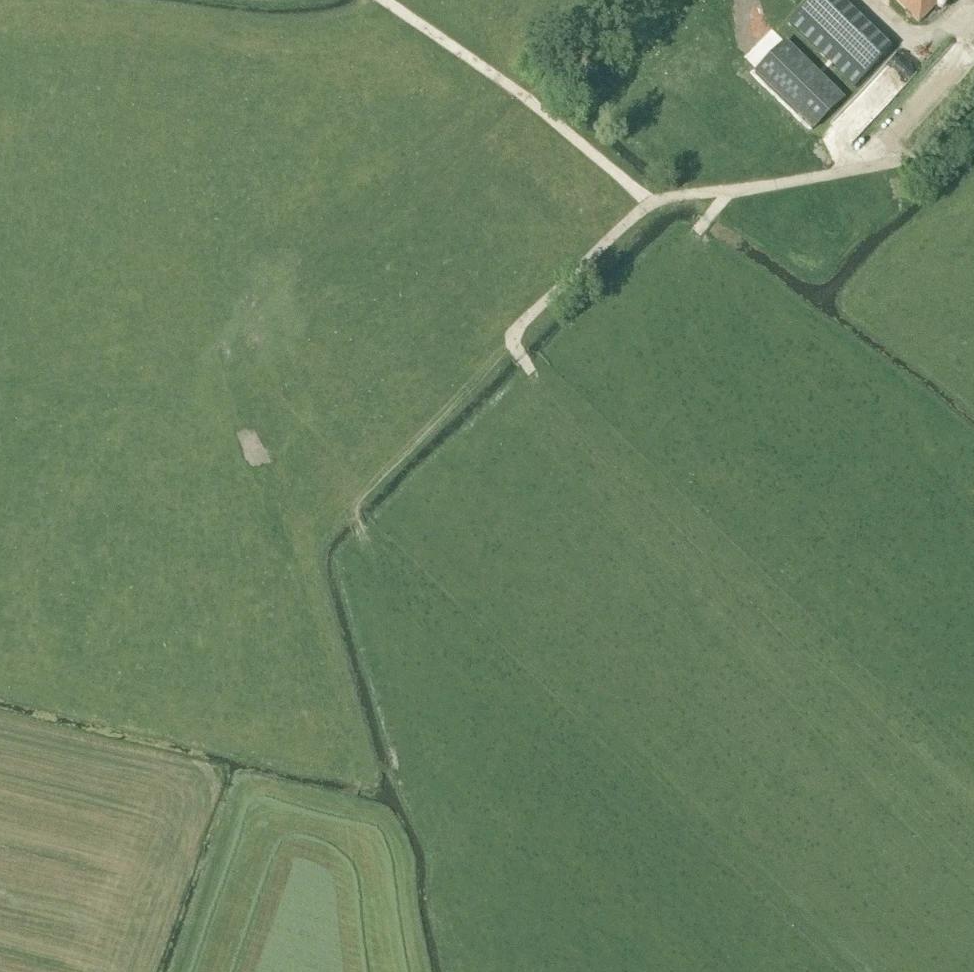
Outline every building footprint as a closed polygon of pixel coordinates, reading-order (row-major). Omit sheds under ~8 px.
[(863,80),(892,50),(841,0),(810,0),(789,22),(855,87),(863,80)] [(919,24),(942,0),(894,0),(919,24)] [(813,130),(840,101),(783,45),(754,74),(813,130)]
